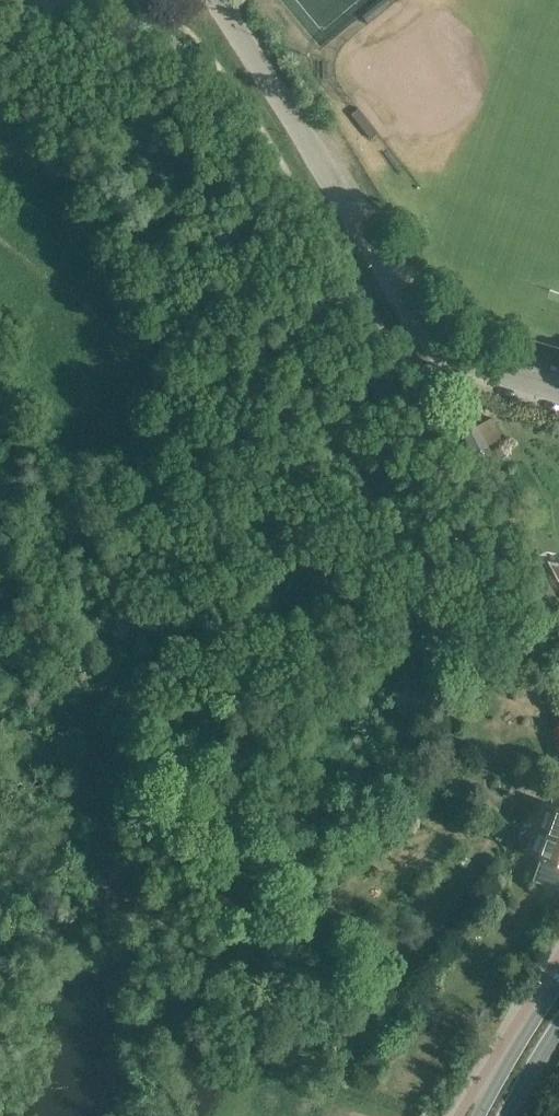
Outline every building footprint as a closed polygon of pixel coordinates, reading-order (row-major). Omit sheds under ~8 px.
[(489,447),(477,425),(462,433),(474,455),(489,447)] [(543,856),(535,878),(544,881),(544,883),(546,886),(549,887),(551,888),(554,888),(558,887),(558,791),(556,795),(551,809),(544,806),(528,851),(543,856)]
